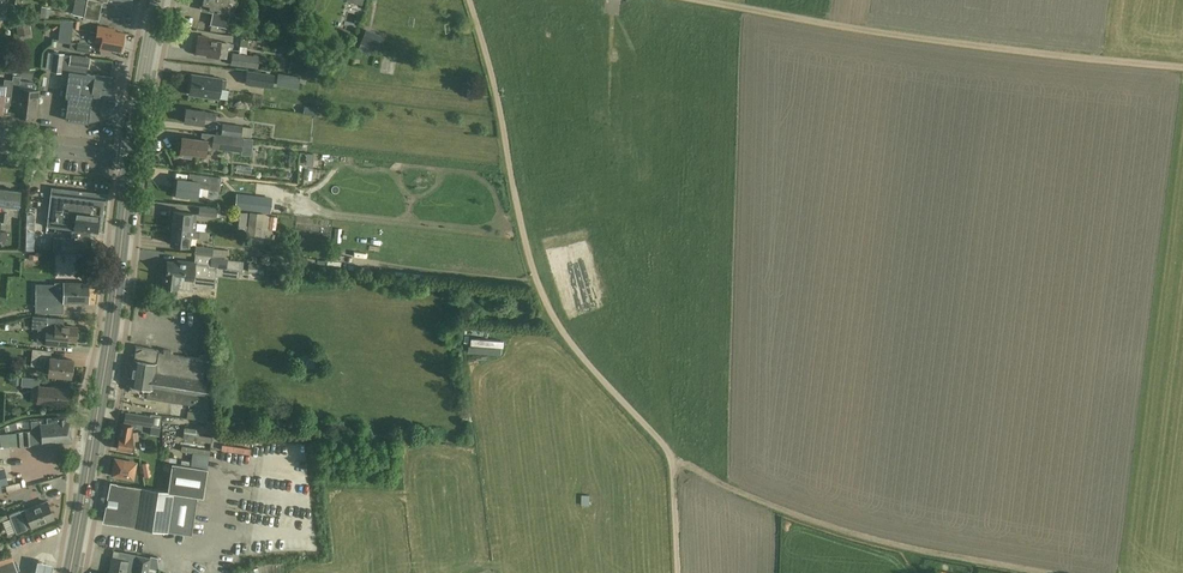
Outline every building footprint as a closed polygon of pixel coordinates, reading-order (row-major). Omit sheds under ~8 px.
[(73,14),(85,16),(85,17),(98,20),(101,6),(105,7),(106,2),(117,4),(117,2),(129,4),(130,0),(76,0),(73,14)] [(202,3),(209,5),(208,9),(214,10),(211,25),(211,26),(212,24),(226,27),(226,29),(230,11),(229,11),(229,13),(227,13),(229,0),(203,0),(202,3)] [(16,21),(18,36),(31,34),(29,19),(16,21)] [(90,45),(71,42),(74,21),(61,20),(58,42),(70,43),(69,49),(89,52),(90,45)] [(100,49),(111,51),(112,49),(121,51),(124,33),(115,32),(115,29),(98,26),(96,37),(90,36),(89,41),(101,43),(100,49)] [(381,47),(373,44),(377,35),(367,30),(362,43),(380,50),(381,47)] [(210,40),(211,37),(199,35),(196,51),(207,53),(207,55),(218,57),(227,58),(228,47),(226,47),(226,43),(221,42),(221,41),(210,40)] [(61,71),(69,72),(69,71),(87,74),(89,58),(71,55),(71,56),(63,55),(63,54),(54,53),(52,70),(61,72),(61,71)] [(231,64),(257,68),(259,56),(233,53),(231,64)] [(99,120),(102,100),(100,100),(100,96),(110,98),(113,77),(87,74),(69,71),(69,72),(65,97),(68,98),(65,119),(88,123),(99,120)] [(274,75),(248,71),(246,83),(272,87),(274,75)] [(301,76),(278,73),(276,85),(298,89),(301,76)] [(13,80),(11,93),(18,94),(16,114),(35,117),(39,91),(19,89),(21,76),(14,75),(13,80)] [(192,75),(190,94),(218,99),(220,89),(225,90),(227,80),(192,75)] [(2,113),(4,95),(10,95),(11,93),(13,80),(4,79),(4,85),(0,84),(0,112),(2,113)] [(205,111),(186,108),(185,122),(203,124),(204,119),(215,120),(216,113),(205,111)] [(174,129),(180,128),(180,121),(161,122),(162,130),(168,130),(168,137),(175,136),(174,129)] [(241,136),(242,127),(223,124),(222,134),(241,136)] [(244,137),(214,134),(212,148),(242,152),(243,142),(253,143),(254,139),(244,138),(244,137)] [(182,143),(179,143),(178,149),(181,150),(181,152),(183,152),(182,157),(191,158),(192,153),(204,155),(206,140),(182,137),(182,143)] [(311,156),(326,155),(326,147),(310,148),(311,156)] [(192,181),(177,179),(175,197),(187,199),(188,196),(197,197),(198,188),(218,190),(220,177),(193,174),(192,181)] [(20,191),(5,189),(3,205),(18,207),(20,191)] [(54,195),(50,195),(47,226),(72,229),(72,238),(53,237),(52,252),(75,253),(75,250),(90,251),(91,239),(90,239),(90,232),(97,232),(98,223),(102,224),(105,201),(54,195)] [(242,200),(241,210),(254,211),(255,201),(242,200)] [(216,217),(217,209),(200,207),(199,215),(216,217)] [(197,214),(173,211),(172,228),(190,229),(196,230),(197,222),(196,222),(197,214)] [(199,225),(210,226),(211,218),(200,217),(199,225)] [(260,243),(263,221),(249,219),(247,242),(260,243)] [(188,246),(189,237),(199,237),(200,230),(196,230),(190,229),(172,228),(170,244),(188,246)] [(195,254),(212,256),(228,258),(229,250),(196,246),(195,254)] [(165,277),(164,277),(163,287),(191,290),(191,285),(214,288),(217,269),(226,270),(226,268),(232,269),(239,270),(240,270),(242,260),(228,258),(212,256),(195,254),(194,262),(185,261),(185,263),(168,261),(166,276),(165,276),(165,277)] [(295,265),(327,268),(327,261),(325,261),(325,260),(317,259),(317,262),(302,261),(302,258),(296,258),(295,265)] [(248,272),(263,273),(264,264),(249,263),(248,272)] [(63,302),(88,302),(89,282),(55,282),(55,294),(36,294),(36,312),(55,312),(55,302),(63,302)] [(76,341),(77,327),(63,326),(64,318),(53,317),(33,316),(32,328),(38,329),(37,342),(54,344),(66,345),(67,340),(76,341)] [(170,353),(171,350),(163,349),(163,352),(158,352),(158,350),(136,346),(129,390),(138,392),(138,395),(146,396),(145,397),(192,405),(192,404),(202,397),(206,397),(208,382),(207,382),(207,379),(203,378),(206,359),(204,359),(205,355),(200,355),(199,358),(170,353)] [(51,351),(33,349),(31,365),(49,367),(48,375),(70,377),(72,360),(50,357),(51,351)] [(21,386),(36,387),(37,378),(22,377),(21,386)] [(37,402),(66,405),(68,389),(39,386),(37,402)] [(150,417),(125,413),(123,425),(122,424),(117,448),(135,451),(134,441),(139,440),(138,431),(133,432),(132,427),(135,428),(136,423),(150,425),(160,427),(161,415),(150,414),(150,417)] [(43,445),(46,445),(46,446),(53,446),(53,444),(69,442),(67,423),(59,423),(59,418),(50,418),(51,425),(41,426),(40,421),(31,421),(32,431),(15,433),(16,446),(42,443),(43,445)] [(195,462),(211,464),(213,449),(197,447),(195,462)] [(113,475),(133,479),(136,463),(115,459),(113,475)] [(168,492),(111,483),(104,522),(191,535),(197,497),(203,498),(208,469),(172,463),(171,470),(168,492)] [(9,483),(18,482),(16,468),(7,469),(9,483)] [(20,511),(9,515),(17,534),(27,530),(26,528),(31,526),(32,527),(54,518),(47,501),(25,510),(26,512),(20,513),(20,511)] [(0,547),(0,572),(18,572),(13,560),(7,544),(0,547)] [(148,569),(159,571),(157,557),(151,555),(150,558),(137,555),(119,552),(118,558),(112,557),(109,572),(147,572),(148,569)] [(54,559),(38,556),(35,572),(52,572),(54,559)] [(262,563),(254,564),(255,572),(264,572),(262,563)]
